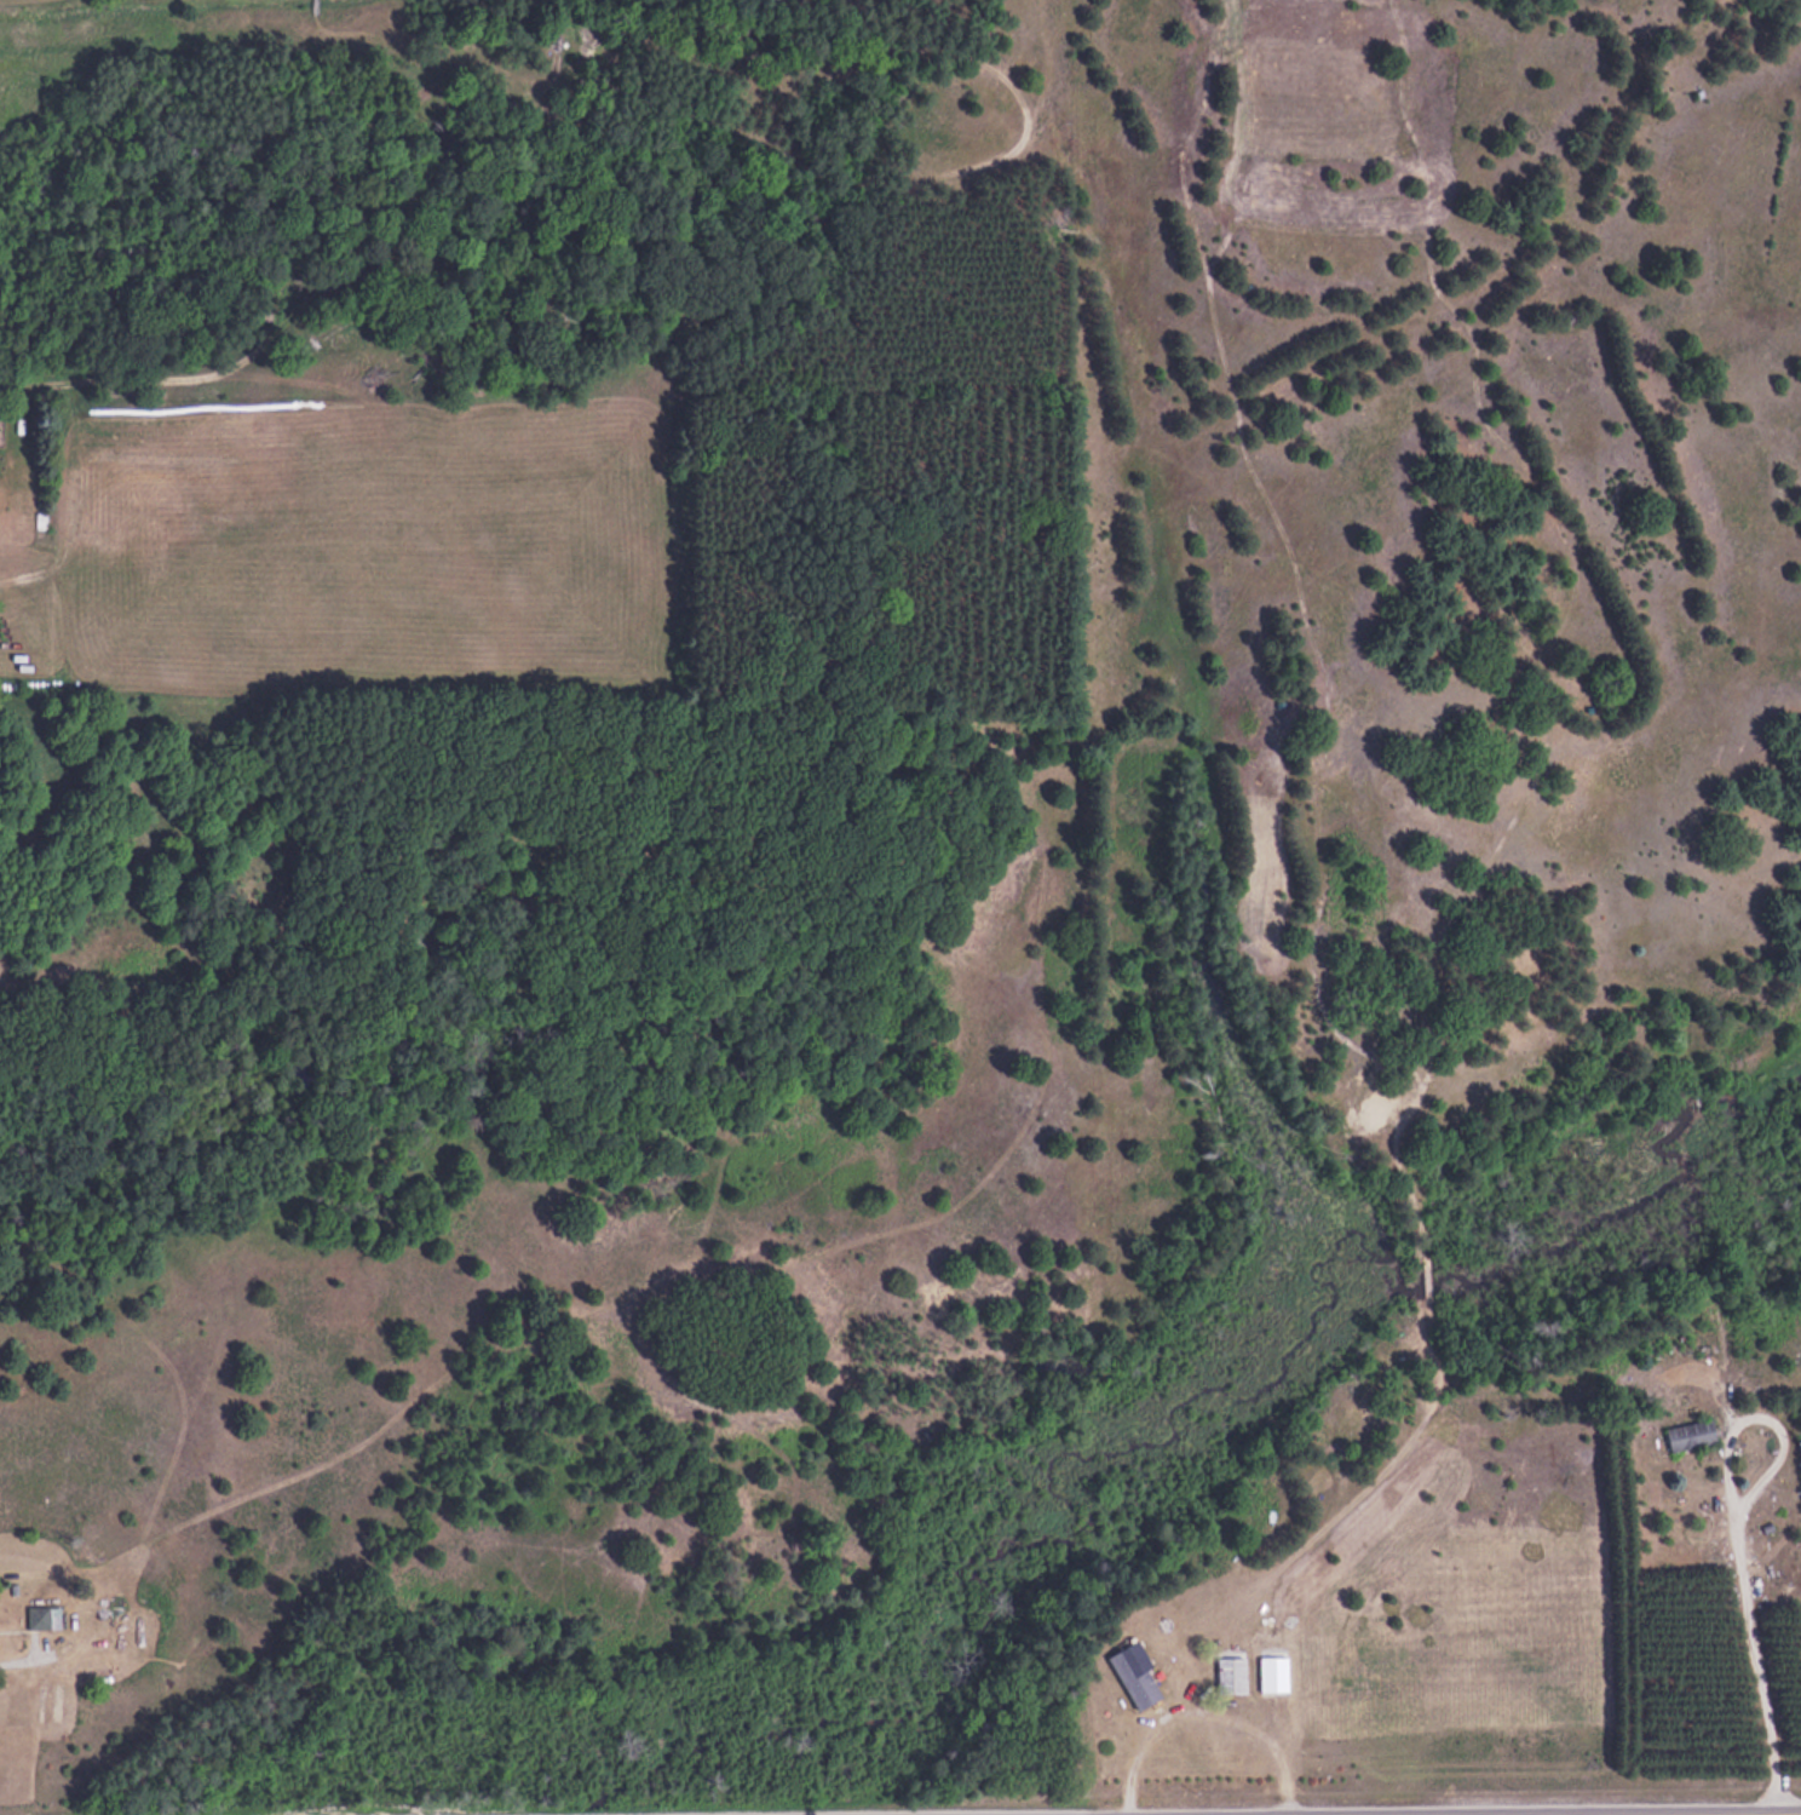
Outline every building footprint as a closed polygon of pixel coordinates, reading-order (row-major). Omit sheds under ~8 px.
[(1664,1427),(1668,1451),(1717,1442),(1713,1418),(1664,1427)] [(25,1628),(57,1628),(57,1615),(50,1615),(50,1606),(25,1606),(25,1628)] [(1138,1710),(1163,1697),(1134,1643),(1108,1656),(1138,1710)] [(1247,1693),(1247,1656),(1218,1656),(1218,1693),(1247,1693)]
